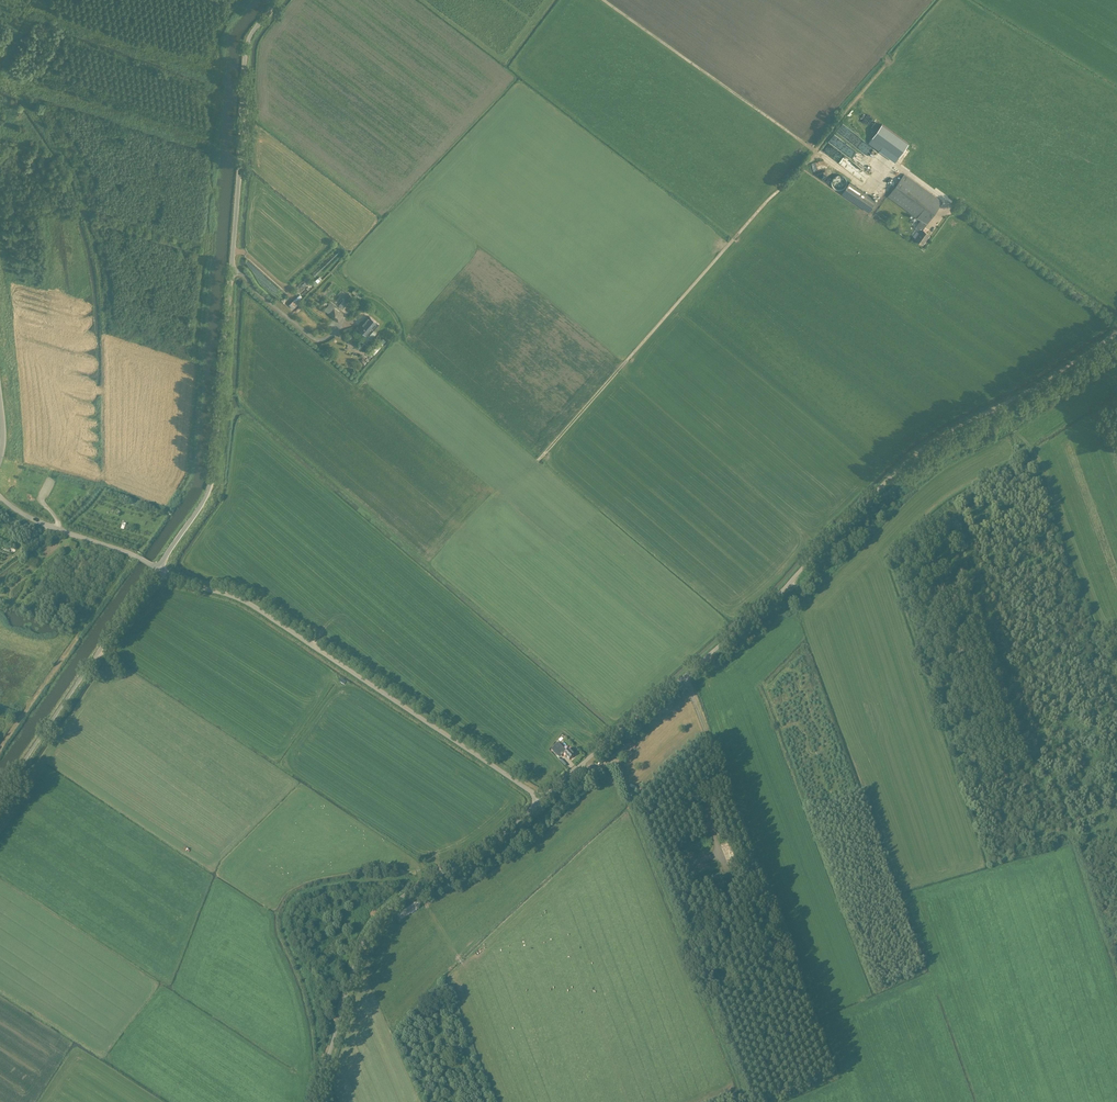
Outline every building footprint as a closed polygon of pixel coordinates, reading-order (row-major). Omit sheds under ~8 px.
[(874,138),(902,156),(911,142),(883,124),(874,138)] [(841,126),(829,142),(852,159),(859,149),(868,156),(871,152),(871,153),(874,148),(852,132),(850,135),(848,134),(849,131),(841,126)] [(829,142),(822,150),(827,153),(834,145),(829,142)] [(915,227),(921,231),(915,239),(923,244),(930,234),(923,229),(942,202),(904,174),(888,196),(921,220),(915,227)] [(842,193),(869,212),(877,201),(850,182),(842,193)] [(308,279),(302,286),(305,289),(311,282),(308,279)] [(344,298),(338,306),(342,309),(348,301),(344,298)] [(293,309),(299,303),(294,299),(289,305),(293,309)] [(343,314),(334,308),(329,315),(338,321),(343,314)] [(364,322),(372,328),(377,323),(369,316),(364,322)] [(372,328),(364,322),(359,328),(366,335),(372,328)] [(373,331),(368,336),(372,339),(376,335),(375,335),(376,333),(373,331)] [(381,347),(384,343),(381,340),(377,344),(378,345),(372,352),(374,355),(381,347)] [(77,543),(71,541),(69,546),(75,549),(77,543)] [(559,758),(564,754),(570,760),(575,755),(569,749),(566,752),(557,743),(551,750),(559,758)] [(589,770),(594,769),(595,773),(604,771),(603,762),(588,765),(589,770)]
